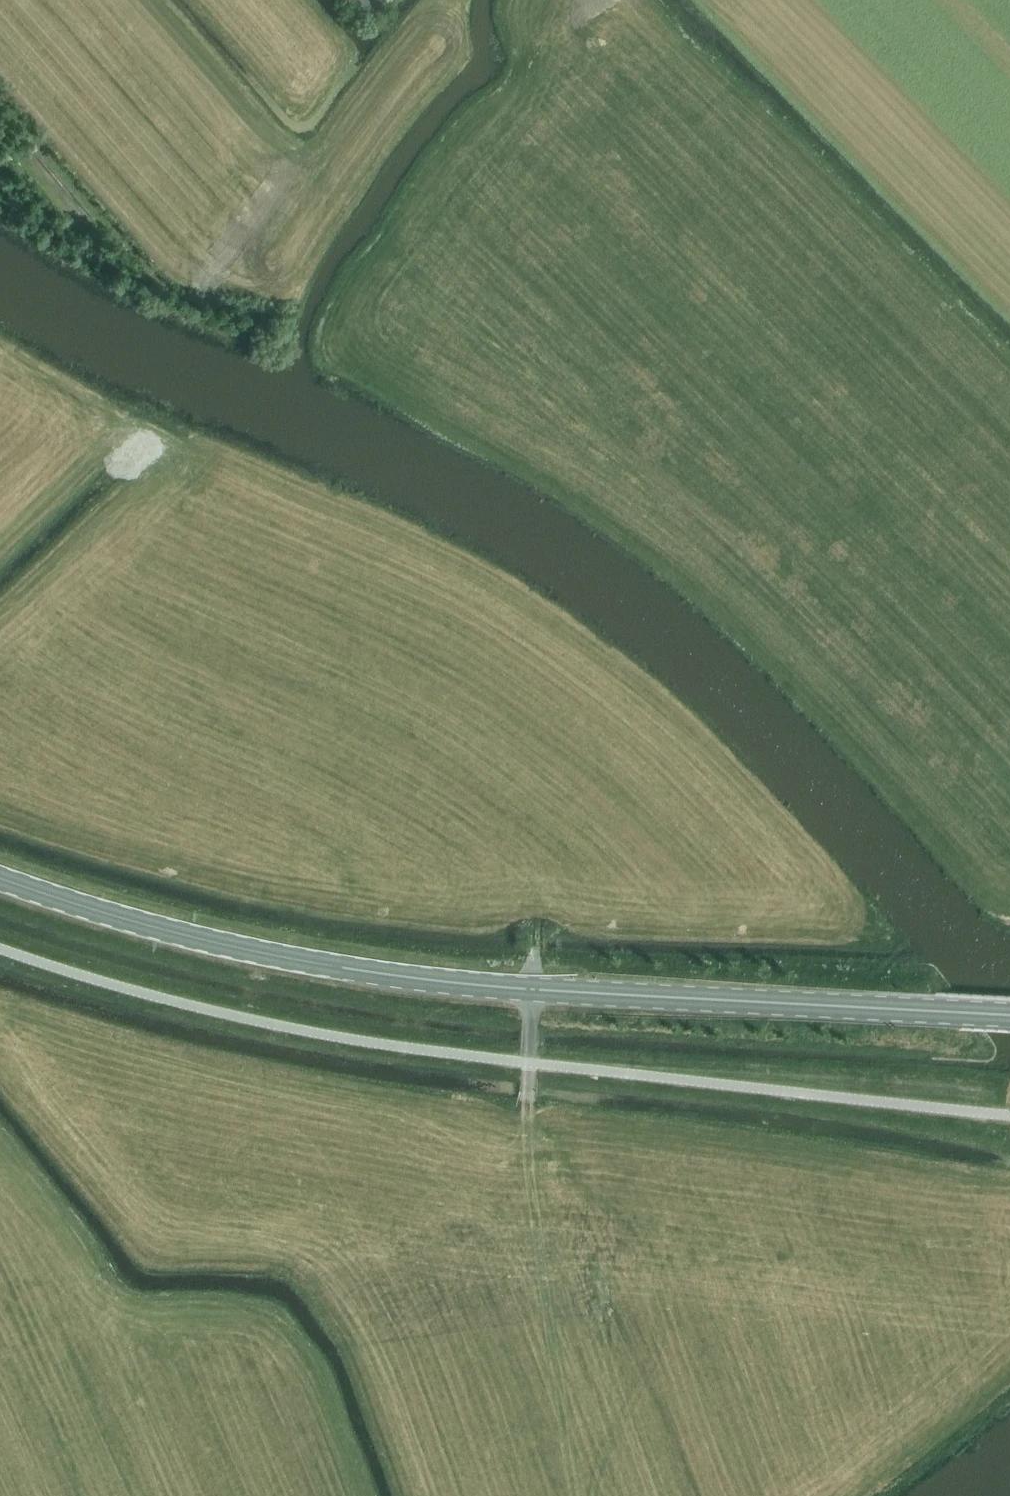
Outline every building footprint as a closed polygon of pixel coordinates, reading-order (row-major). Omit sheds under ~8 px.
[(383,8),(376,0),(361,0),(354,7),(368,23),(383,8)]
